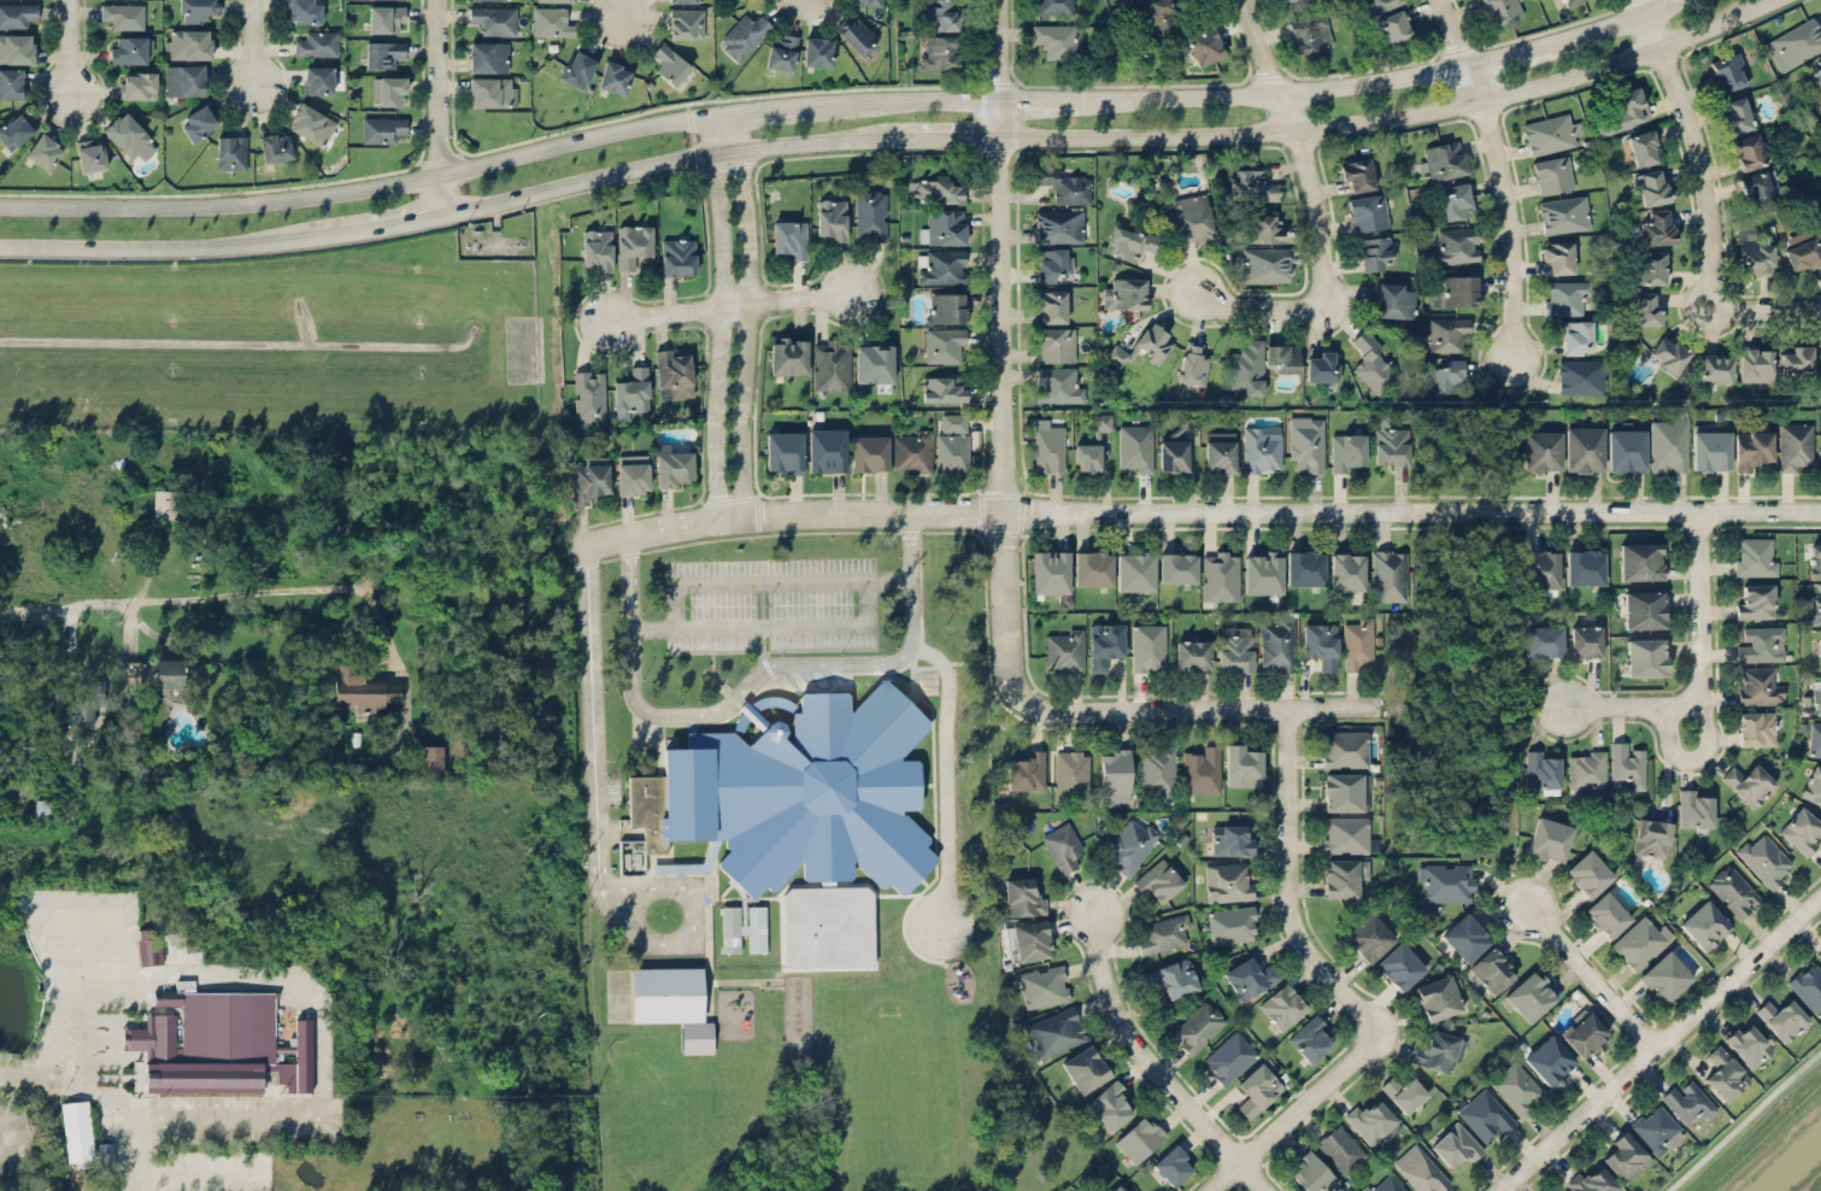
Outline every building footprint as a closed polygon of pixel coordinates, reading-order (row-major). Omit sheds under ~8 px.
[(221,13),(221,0),(182,0),(181,22),(206,22),(206,13),(221,13)] [(287,23),(321,23),(322,0),(287,0),(287,23)] [(959,0),(928,0),(928,30),(959,30),(959,0)] [(1033,13),(1073,13),(1073,0),(1033,0),(1033,13)] [(1150,37),(1180,25),(1169,0),(1153,0),(1136,7),(1150,37)] [(1310,0),(1278,0),(1283,12),(1310,0)] [(1361,16),(1405,2),(1404,0),(1356,0),(1361,16)] [(1527,12),(1522,0),(1483,0),(1493,25),(1527,12)] [(27,28),(27,20),(38,20),(38,3),(0,3),(0,28),(27,28)] [(144,29),(144,4),(101,4),(100,20),(112,20),(112,29),(144,29)] [(406,5),(370,6),(370,32),(399,32),(399,22),(406,22),(406,5)] [(517,7),(470,6),(470,23),(481,23),(481,35),(516,36),(517,7)] [(575,36),(576,24),(566,23),(567,7),(535,6),(534,35),(575,36)] [(703,7),(669,7),(669,37),(703,37),(703,7)] [(1376,19),(1388,45),(1412,33),(1402,8),(1376,19)] [(1296,53),(1332,45),(1323,12),(1288,20),(1296,53)] [(773,25),(760,13),(753,20),(745,13),(717,42),(738,61),(773,25)] [(862,58),(880,39),(854,13),(836,33),(862,58)] [(1820,50),(1820,28),(1815,16),(1764,40),(1779,71),(1820,50)] [(1044,58),(1080,58),(1081,24),(1033,24),(1033,46),(1044,46),(1044,58)] [(1186,35),(1197,65),(1224,54),(1214,24),(1186,35)] [(211,29),(171,30),(171,40),(167,40),(167,59),(211,59),(211,29)] [(338,56),(338,31),(306,30),(306,39),(295,39),(295,56),(338,56)] [(33,34),(0,34),(0,63),(33,64),(33,34)] [(768,37),(769,69),(795,68),(793,35),(768,37)] [(921,35),(921,69),(959,69),(959,35),(921,35)] [(147,63),(147,36),(117,36),(117,47),(111,47),(111,64),(147,63)] [(804,66),(832,66),(832,37),(804,37),(804,66)] [(406,42),(367,41),(366,68),(395,68),(395,58),(406,58),(406,42)] [(508,41),(470,42),(470,72),(508,72),(508,41)] [(691,68),(663,41),(653,51),(662,59),(654,68),(672,86),(691,68)] [(583,90),(598,61),(575,49),(560,78),(583,90)] [(1749,81),(1739,51),(1707,61),(1716,90),(1749,81)] [(1813,64),(1817,70),(1808,78),(1820,95),(1820,57),(1813,64)] [(631,67),(604,62),(598,89),(626,94),(631,67)] [(205,95),(204,64),(166,65),(166,96),(205,95)] [(333,94),(333,66),(305,65),(304,94),(333,94)] [(0,68),(0,99),(22,99),(22,68),(0,68)] [(156,99),(157,73),(122,72),(121,98),(156,99)] [(372,77),(373,104),(405,104),(405,76),(372,77)] [(471,106),(515,107),(515,78),(471,77),(471,106)] [(1613,94),(1617,108),(1592,117),(1599,135),(1650,117),(1639,86),(1613,94)] [(1719,105),(1732,134),(1755,124),(1741,95),(1719,105)] [(336,119),(300,103),(288,130),(324,146),(336,119)] [(192,143),(219,125),(206,105),(179,123),(192,143)] [(132,159),(152,139),(124,110),(103,130),(132,159)] [(35,130),(18,112),(0,128),(0,140),(11,152),(35,130)] [(1575,135),(1582,134),(1580,121),(1569,123),(1567,112),(1521,123),(1529,156),(1576,145),(1575,135)] [(407,118),(363,117),(363,142),(396,143),(396,134),(406,134),(407,118)] [(1661,159),(1651,128),(1627,135),(1635,166),(1661,159)] [(1770,157),(1756,130),(1731,145),(1745,171),(1770,157)] [(49,171),(64,147),(40,132),(25,156),(49,171)] [(263,162),(292,158),(289,133),(260,136),(263,162)] [(217,169),(247,169),(247,136),(218,136),(217,169)] [(76,141),(81,172),(108,167),(103,142),(93,144),(92,138),(76,141)] [(1467,174),(1461,140),(1423,146),(1426,158),(1420,159),(1423,181),(1467,174)] [(1573,187),(1568,154),(1532,160),(1538,194),(1573,187)] [(1347,193),(1374,187),(1369,157),(1341,163),(1347,193)] [(1059,168),(1035,166),(1035,186),(1055,186),(1053,203),(1089,203),(1091,176),(1059,175),(1059,168)] [(1644,205),(1669,200),(1662,168),(1637,172),(1644,205)] [(1277,199),(1277,181),(1264,181),(1264,169),(1230,169),(1230,199),(1277,199)] [(1778,200),(1767,169),(1738,177),(1749,210),(1778,200)] [(963,201),(963,186),(952,186),(952,176),(910,176),(910,201),(963,201)] [(1449,195),(1444,195),(1443,216),(1470,217),(1472,183),(1450,182),(1449,195)] [(857,241),(887,241),(887,190),(857,190),(857,241)] [(1170,199),(1181,245),(1215,236),(1204,190),(1170,199)] [(1388,227),(1384,193),(1349,198),(1352,231),(1388,227)] [(1543,234),(1590,228),(1586,194),(1538,200),(1543,234)] [(846,240),(846,199),(818,199),(817,240),(846,240)] [(1035,241),(1082,241),(1082,209),(1035,209),(1035,241)] [(929,221),(920,221),(920,244),(964,244),(964,210),(929,210),(929,221)] [(1673,242),(1672,210),(1647,210),(1647,219),(1639,221),(1640,244),(1673,242)] [(1281,213),(1247,213),(1247,241),(1281,241),(1281,213)] [(806,219),(773,219),(773,258),(806,258),(806,219)] [(1156,254),(1161,237),(1116,223),(1108,251),(1140,262),(1144,250),(1156,254)] [(652,255),(652,225),(618,225),(617,270),(635,270),(635,255),(652,255)] [(1432,242),(1433,263),(1479,260),(1478,227),(1441,228),(1443,242),(1432,242)] [(1773,272),(1773,241),(1754,241),(1754,227),(1737,227),(1737,272),(1773,272)] [(583,265),(594,265),(594,271),(612,271),(612,230),(584,229),(583,265)] [(1814,235),(1782,248),(1793,272),(1820,261),(1820,254),(1814,235)] [(1361,236),(1361,269),(1390,269),(1390,236),(1361,236)] [(662,274),(695,274),(695,237),(662,237),(662,274)] [(1572,241),(1543,241),(1543,272),(1572,272),(1572,241)] [(1241,247),(1241,281),(1288,281),(1288,247),(1241,247)] [(1071,281),(1071,248),(1036,248),(1036,281),(1071,281)] [(918,250),(918,282),(964,282),(964,250),(918,250)] [(1664,251),(1639,251),(1639,283),(1664,283),(1664,251)] [(1479,305),(1479,275),(1444,275),(1444,288),(1433,288),(1433,305),(1479,305)] [(1146,277),(1103,277),(1103,307),(1146,307),(1146,277)] [(1581,293),(1590,293),(1590,281),(1545,281),(1545,313),(1581,313),(1581,293)] [(1371,282),(1370,315),(1414,316),(1415,283),(1371,282)] [(1065,291),(1035,291),(1035,322),(1065,322),(1065,291)] [(964,321),(964,292),(929,293),(929,321),(964,321)] [(1660,323),(1660,292),(1634,292),(1634,323),(1660,323)] [(1429,351),(1468,351),(1468,317),(1429,317),(1429,351)] [(1562,352),(1592,352),(1592,319),(1562,319),(1562,352)] [(1173,333),(1142,323),(1133,353),(1163,363),(1173,333)] [(1074,327),(1036,327),(1036,362),(1074,362),(1074,327)] [(964,362),(964,328),(926,328),(926,362),(964,362)] [(1350,342),(1363,356),(1350,368),(1376,394),(1396,376),(1390,370),(1397,363),(1363,328),(1350,342)] [(1691,352),(1664,332),(1647,354),(1674,374),(1691,352)] [(807,336),(770,336),(770,372),(807,372),(807,336)] [(1263,394),(1263,338),(1240,339),(1240,351),(1228,351),(1229,394),(1263,394)] [(851,339),(813,339),(813,388),(851,388),(851,339)] [(856,381),(893,381),(893,344),(856,344),(856,381)] [(1105,357),(1118,366),(1128,353),(1115,344),(1105,357)] [(1205,345),(1181,345),(1181,383),(1205,383),(1205,345)] [(1298,370),(1298,345),(1268,345),(1268,370),(1298,370)] [(1780,371),(1813,371),(1813,345),(1791,345),(1791,352),(1780,352),(1780,371)] [(671,395),(692,395),(691,348),(657,350),(658,386),(671,385),(671,395)] [(1773,380),(1773,348),(1740,348),(1740,380),(1773,380)] [(1306,381),(1339,381),(1339,351),(1306,351),(1306,381)] [(1699,381),(1731,381),(1731,354),(1699,354),(1699,381)] [(1429,370),(1429,391),(1462,391),(1462,359),(1439,359),(1439,370),(1429,370)] [(1606,359),(1558,359),(1558,394),(1606,394),(1606,359)] [(649,410),(648,366),(631,366),(631,380),(614,381),(615,419),(629,419),(628,411),(649,410)] [(1080,366),(1035,366),(1035,400),(1080,400),(1080,366)] [(605,372),(591,372),(591,370),(574,371),(575,421),(606,420),(605,372)] [(923,376),(923,400),(965,400),(965,376),(923,376)] [(1196,411),(1180,411),(1181,428),(1197,427),(1196,411)] [(936,433),(936,471),(967,471),(968,413),(940,412),(940,433),(936,433)] [(1374,465),(1409,464),(1408,427),(1388,427),(1388,412),(1374,412),(1374,465)] [(1111,428),(1111,413),(1095,413),(1095,428),(1111,428)] [(1288,459),(1300,459),(1300,471),(1323,471),(1323,415),(1288,415),(1288,459)] [(1650,471),(1687,471),(1687,417),(1650,417),(1650,471)] [(1035,471),(1063,471),(1063,420),(1035,420),(1035,471)] [(1780,422),(1780,470),(1813,470),(1813,422),(1780,422)] [(1152,471),(1152,424),(1118,424),(1118,471),(1152,471)] [(1244,473),(1280,473),(1280,426),(1244,426),(1244,473)] [(1564,470),(1602,470),(1602,427),(1564,427),(1564,470)] [(845,428),(809,428),(809,470),(845,470),(845,428)] [(1729,469),(1729,428),(1692,428),(1692,469),(1729,469)] [(1644,429),(1608,429),(1608,470),(1644,470),(1644,429)] [(803,473),(803,430),(765,430),(765,473),(803,473)] [(930,430),(893,430),(893,471),(930,471),(930,430)] [(1235,430),(1205,432),(1205,473),(1235,471),(1235,430)] [(1522,469),(1559,469),(1559,430),(1522,430),(1522,469)] [(1773,430),(1734,430),(1734,469),(1760,469),(1760,459),(1773,459),(1773,430)] [(1330,433),(1330,470),(1364,470),(1364,433),(1330,433)] [(887,470),(887,434),(851,434),(851,470),(887,470)] [(656,487),(681,487),(681,476),(692,476),(692,452),(682,452),(682,441),(656,441),(656,487)] [(1189,441),(1160,441),(1160,472),(1189,471),(1189,441)] [(1100,471),(1100,444),(1075,444),(1075,471),(1100,471)] [(617,455),(618,494),(649,493),(648,454),(617,455)] [(608,456),(584,457),(584,464),(573,464),(574,504),(590,504),(589,494),(610,494),(608,456)] [(154,519),(182,519),(182,490),(154,490),(154,519)] [(1776,574),(1776,538),(1734,538),(1734,574),(1776,574)] [(1664,541),(1619,541),(1619,579),(1664,579),(1664,541)] [(1820,577),(1820,544),(1809,544),(1809,577),(1820,577)] [(1244,593),(1282,593),(1282,548),(1244,548),(1244,593)] [(1371,600),(1406,600),(1406,548),(1371,548),(1371,600)] [(1604,548),(1566,548),(1566,583),(1604,583),(1604,548)] [(1033,593),(1069,593),(1069,550),(1033,550),(1033,593)] [(1202,550),(1202,600),(1240,600),(1240,550),(1202,550)] [(1326,550),(1287,550),(1287,585),(1326,585),(1326,550)] [(1558,550),(1525,550),(1525,587),(1558,587),(1558,550)] [(1111,551),(1075,551),(1075,583),(1111,583),(1111,551)] [(1117,588),(1155,588),(1155,551),(1117,551),(1117,588)] [(1364,551),(1330,551),(1330,589),(1364,589),(1364,551)] [(1197,552),(1159,552),(1159,581),(1197,581),(1197,552)] [(1773,583),(1744,583),(1744,593),(1735,593),(1735,616),(1773,616),(1773,583)] [(1623,591),(1623,627),(1664,627),(1664,591),(1623,591)] [(1803,622),(1820,622),(1820,592),(1803,592),(1803,622)] [(1344,669),(1373,669),(1373,616),(1344,616),(1344,669)] [(1261,620),(1261,670),(1293,670),(1293,620),(1261,620)] [(1315,670),(1337,670),(1337,623),(1303,622),(1303,658),(1315,658),(1315,670)] [(1110,670),(1110,658),(1122,658),(1122,623),(1088,623),(1088,670),(1110,670)] [(1132,670),(1164,670),(1164,623),(1132,623),(1132,670)] [(1570,656),(1600,656),(1600,624),(1570,624),(1570,656)] [(1217,670),(1252,670),(1252,626),(1217,626),(1217,670)] [(1525,655),(1562,655),(1562,626),(1525,626),(1525,655)] [(1772,636),(1782,636),(1782,626),(1746,626),(1746,636),(1737,636),(1737,661),(1772,661),(1772,636)] [(1083,628),(1046,628),(1046,670),(1083,670),(1083,628)] [(1666,638),(1627,638),(1627,675),(1666,675),(1666,638)] [(1210,639),(1175,639),(1175,671),(1210,671),(1210,639)] [(183,660),(124,661),(124,674),(137,674),(137,688),(184,687),(183,660)] [(334,664),(335,709),(353,709),(353,711),(375,711),(375,703),(400,703),(400,682),(364,683),(364,673),(350,673),(350,663),(334,664)] [(1782,704),(1782,679),(1773,679),(1773,665),(1737,665),(1737,704),(1782,704)] [(663,747),(687,746),(687,732),(733,729),(747,745),(768,721),(775,717),(783,721),(787,728),(783,737),(793,746),(793,710),(800,710),(800,691),(850,691),(850,708),(882,676),(932,722),(898,758),(920,757),(921,808),(900,809),(932,839),(926,844),(939,857),(904,894),(891,881),(883,888),(852,858),(853,880),(803,879),(803,858),(773,891),(765,885),(753,897),(715,862),(729,849),(726,845),(726,838),(668,839),(668,852),(642,852),(642,825),(629,825),(629,774),(663,773),(663,747)] [(94,702),(103,702),(104,679),(86,679),(86,697),(74,696),(73,727),(93,728),(94,702)] [(1738,744),(1775,744),(1775,711),(1738,711),(1738,744)] [(1810,722),(1809,756),(1820,756),(1820,722),(1810,722)] [(1321,767),(1368,767),(1368,729),(1321,729),(1321,767)] [(1644,787),(1644,749),(1633,749),(1633,741),(1610,741),(1610,778),(1632,778),(1632,787),(1644,787)] [(1221,792),(1221,744),(1198,744),(1198,755),(1183,755),(1183,792),(1221,792)] [(1226,784),(1261,784),(1261,744),(1226,744),(1226,784)] [(442,745),(421,745),(421,771),(442,772),(442,745)] [(1175,746),(1141,746),(1141,794),(1175,794),(1175,746)] [(1044,788),(1044,749),(1020,749),(1020,762),(1006,762),(1008,788),(1044,788)] [(1129,802),(1129,749),(1100,749),(1100,802),(1129,802)] [(1559,791),(1559,756),(1549,756),(1549,749),(1525,749),(1525,791),(1559,791)] [(1056,750),(1056,798),(1089,798),(1089,750),(1056,750)] [(1605,751),(1568,751),(1568,792),(1605,792),(1605,751)] [(1776,782),(1754,761),(1745,769),(1737,762),(1721,778),(1752,808),(1776,782)] [(1814,763),(1799,794),(1820,804),(1820,767),(1814,763)] [(1364,773),(1323,773),(1323,810),(1364,810),(1364,773)] [(1679,826),(1713,826),(1713,792),(1703,792),(1703,790),(1679,790),(1679,826)] [(49,799),(35,799),(34,819),(48,820),(49,799)] [(1805,855),(1820,837),(1820,823),(1801,804),(1778,831),(1805,855)] [(1159,831),(1130,812),(1109,847),(1117,852),(1110,863),(1130,876),(1159,831)] [(1368,815),(1323,815),(1323,852),(1378,852),(1378,838),(1368,838),(1368,815)] [(1526,852),(1562,863),(1573,825),(1537,815),(1526,852)] [(1672,822),(1638,816),(1632,851),(1666,857),(1672,822)] [(1062,873),(1080,864),(1074,853),(1082,849),(1068,821),(1041,834),(1062,873)] [(1252,823),(1211,823),(1211,853),(1252,853),(1252,823)] [(1734,851),(1770,890),(1796,867),(1760,827),(1734,851)] [(1564,872),(1590,897),(1617,870),(1591,844),(1564,872)] [(1134,880),(1155,905),(1187,880),(1167,855),(1134,880)] [(1323,858),(1323,896),(1357,896),(1357,858),(1323,858)] [(1206,900),(1252,898),(1250,861),(1204,863),(1206,900)] [(1761,897),(1728,862),(1705,884),(1739,919),(1761,897)] [(1473,863),(1418,863),(1418,887),(1426,887),(1426,900),(1473,900),(1473,863)] [(1044,914),(1044,888),(1030,888),(1030,876),(1005,878),(1005,915),(1044,914)] [(783,887),(784,966),(874,965),(873,886),(783,887)] [(1632,916),(1605,890),(1582,911),(1609,938),(1632,916)] [(1731,923),(1704,898),(1678,923),(1704,950),(1731,923)] [(1211,944),(1257,938),(1253,904),(1206,910),(1211,944)] [(765,905),(748,905),(748,924),(740,924),(740,906),(721,906),(722,952),(740,952),(740,933),(748,933),(748,952),(766,951),(765,905)] [(1369,963),(1397,937),(1369,909),(1341,937),(1369,963)] [(1492,938),(1465,911),(1440,934),(1467,962),(1492,938)] [(1635,972),(1670,938),(1645,911),(1610,945),(1635,972)] [(1145,922),(1149,937),(1138,939),(1140,954),(1192,941),(1186,914),(1145,922)] [(1050,957),(1047,920),(1014,921),(1016,960),(1050,957)] [(140,965),(163,963),(161,928),(138,930),(140,965)] [(1375,963),(1399,991),(1426,968),(1400,940),(1375,963)] [(1494,995),(1519,970),(1492,944),(1469,968),(1494,995)] [(1638,975),(1663,1003),(1694,974),(1668,946),(1638,975)] [(1280,976),(1269,960),(1258,966),(1251,955),(1222,973),(1240,1001),(1280,976)] [(1162,988),(1165,999),(1198,988),(1187,957),(1142,972),(1150,993),(1162,988)] [(1820,1017),(1820,1016),(1820,969),(1811,958),(1786,981),(1820,1017)] [(1024,1008),(1069,1002),(1064,964),(1018,970),(1024,1008)] [(632,1022),(681,1021),(682,1054),(713,1053),(713,1021),(703,1021),(702,967),(631,968),(632,1022)] [(1558,992),(1533,967),(1503,997),(1529,1022),(1558,992)] [(1463,1009),(1452,974),(1415,985),(1425,1020),(1463,1009)] [(274,1062),(274,991),(194,991),(194,979),(176,979),(176,991),(180,991),(180,1062),(274,1062)] [(1280,1029),(1308,1007),(1286,981),(1258,1004),(1280,1029)] [(1773,1011),(1763,1003),(1755,1011),(1785,1043),(1809,1019),(1788,997),(1773,1011)] [(1224,1020),(1205,999),(1170,1033),(1191,1054),(1224,1020)] [(1023,1023),(1038,1058),(1087,1040),(1074,1004),(1023,1023)] [(1561,1035),(1584,1058),(1610,1032),(1587,1009),(1561,1035)] [(1288,1039),(1310,1062),(1337,1035),(1314,1013),(1288,1039)] [(1751,1068),(1773,1048),(1744,1019),(1723,1039),(1751,1068)] [(1429,1042),(1418,1039),(1412,1061),(1455,1073),(1464,1038),(1433,1029),(1429,1042)] [(1257,1055),(1236,1031),(1202,1060),(1222,1085),(1257,1055)] [(1523,1057),(1551,1087),(1578,1064),(1550,1032),(1523,1057)] [(1081,1093),(1110,1074),(1089,1043),(1059,1062),(1081,1093)] [(1702,1060),(1710,1068),(1702,1076),(1726,1101),(1750,1076),(1717,1044),(1702,1060)] [(1545,1095),(1515,1060),(1490,1081),(1521,1116),(1545,1095)] [(1249,1119),(1283,1084),(1261,1061),(1235,1085),(1244,1093),(1233,1103),(1249,1119)] [(1404,1113),(1427,1095),(1411,1074),(1399,1084),(1393,1075),(1381,1085),(1404,1113)] [(1707,1115),(1715,1109),(1687,1075),(1662,1096),(1684,1122),(1702,1109),(1707,1115)] [(1130,1098),(1117,1080),(1082,1103),(1102,1134),(1132,1115),(1123,1103),(1130,1098)] [(1515,1122),(1484,1084),(1453,1107),(1481,1142),(1493,1132),(1497,1137),(1515,1122)] [(1344,1115),(1373,1149),(1400,1125),(1379,1099),(1369,1108),(1363,1099),(1344,1115)] [(61,1102),(67,1168),(130,1162),(125,1113),(112,1114),(114,1140),(88,1143),(84,1101),(61,1102)] [(1656,1157),(1684,1134),(1657,1101),(1628,1123),(1656,1157)] [(1165,1133),(1145,1111),(1114,1143),(1135,1164),(1165,1133)] [(1449,1166),(1458,1157),(1464,1166),(1484,1149),(1457,1120),(1429,1144),(1449,1166)] [(1316,1139),(1341,1174),(1367,1157),(1341,1122),(1316,1139)] [(1597,1155),(1625,1183),(1651,1157),(1623,1130),(1597,1155)] [(1152,1164),(1173,1186),(1196,1164),(1174,1143),(1152,1164)] [(1338,1184),(1312,1148),(1287,1166),(1306,1190),(1327,1190),(1338,1184)] [(1419,1190),(1440,1190),(1450,1181),(1420,1148),(1398,1167),(1419,1190)] [(1584,1166),(1566,1183),(1574,1190),(1612,1190),(1619,1185),(1599,1166),(1591,1174),(1584,1166)] [(1390,1169),(1365,1190),(1409,1190),(1390,1169)]
